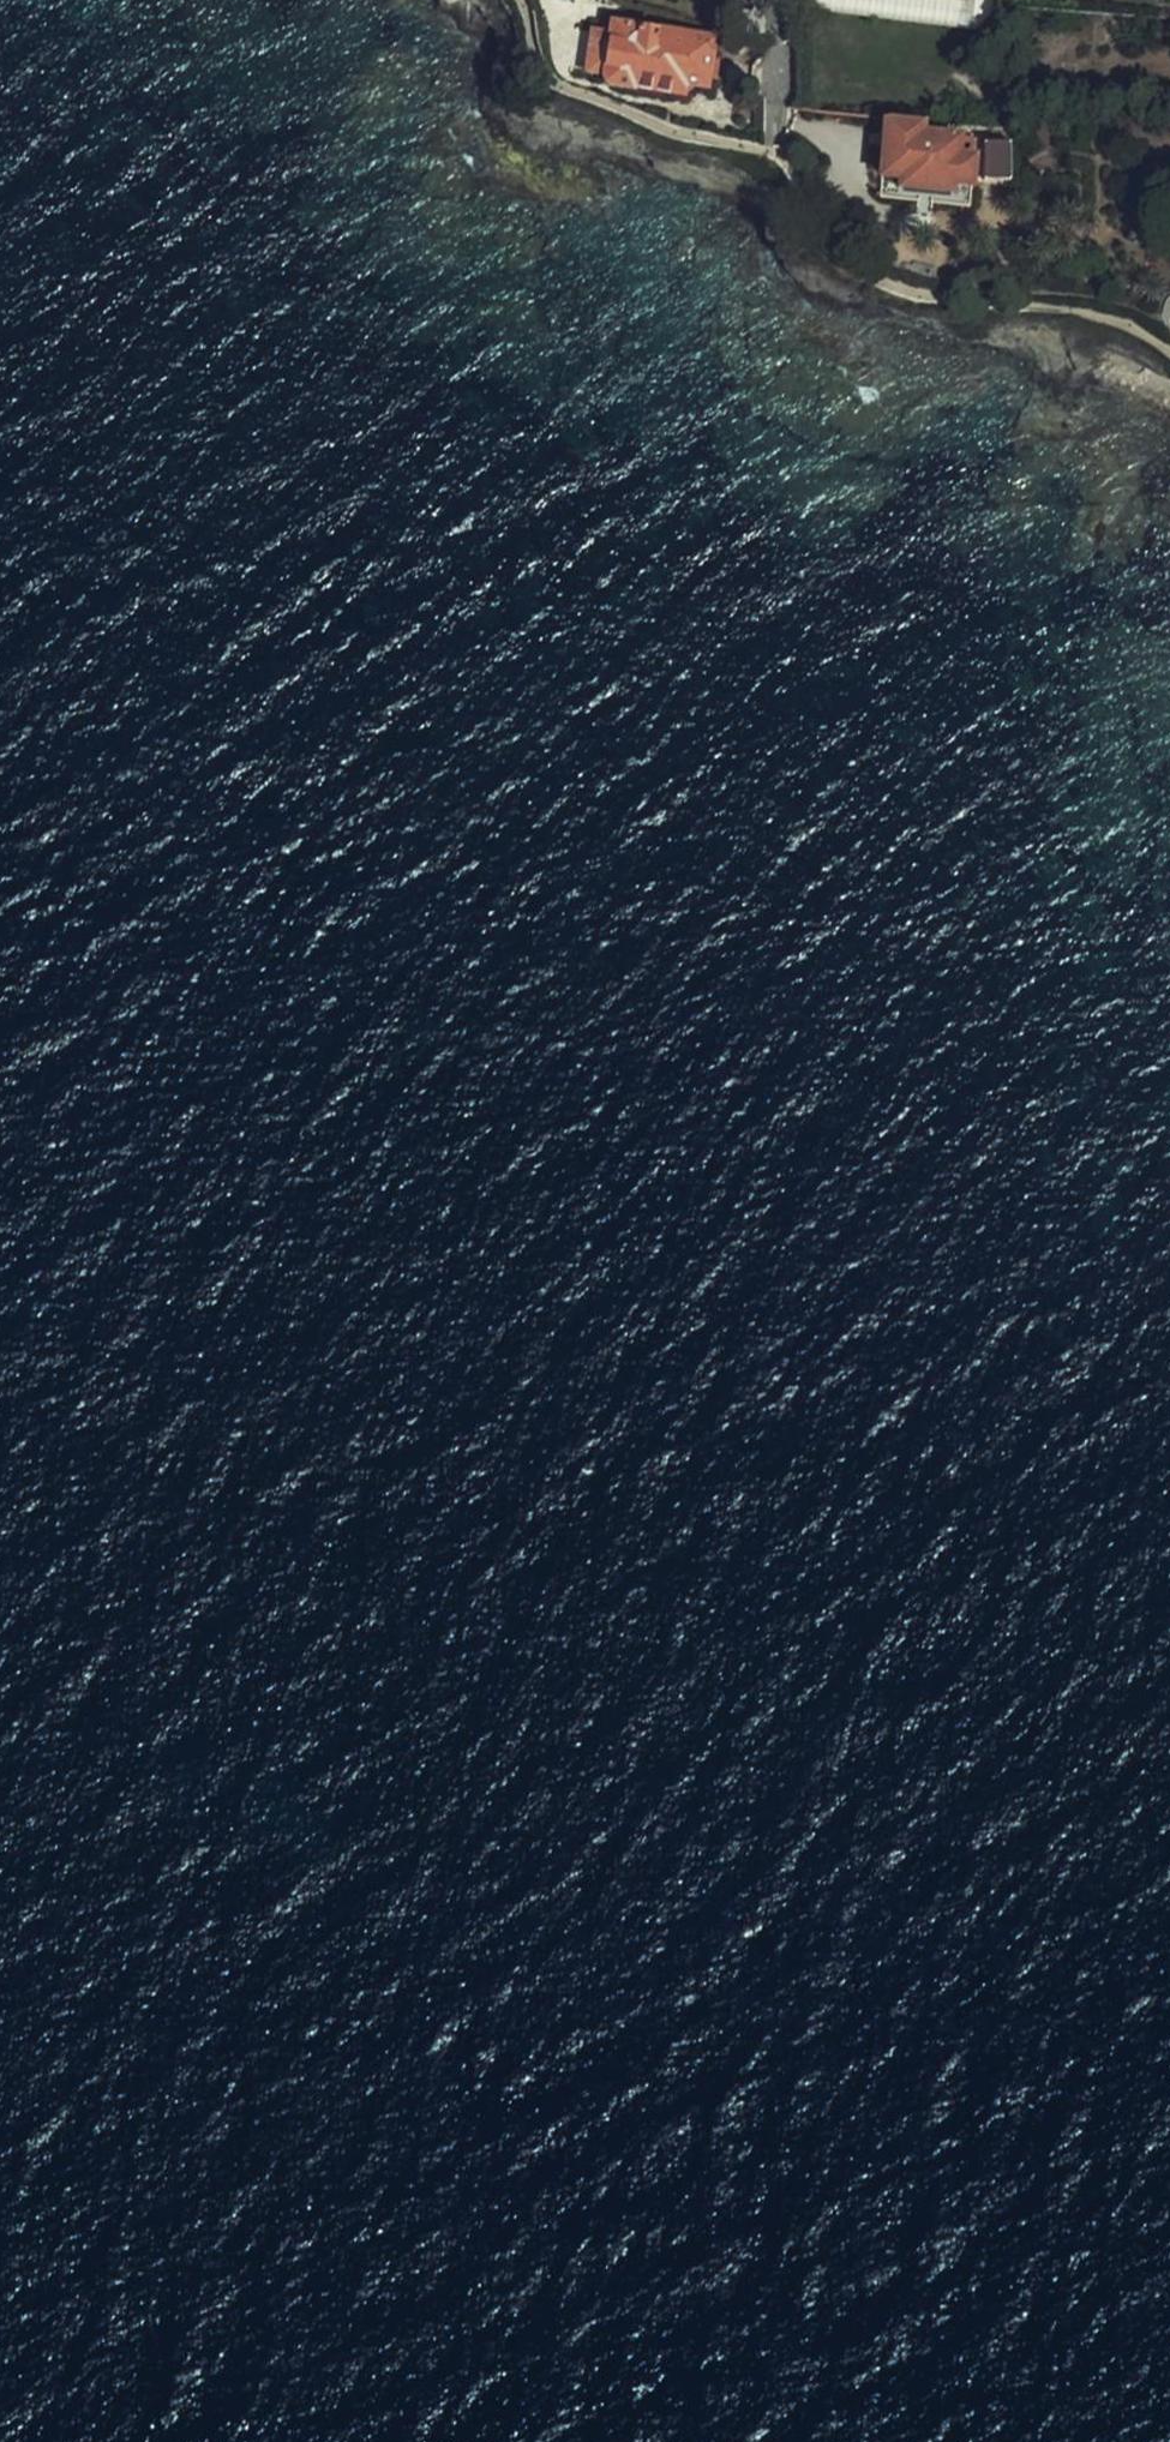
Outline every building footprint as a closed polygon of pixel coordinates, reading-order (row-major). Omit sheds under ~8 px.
[(610,38),(605,79),(604,88),(684,99),(686,88),(709,91),(716,42),(612,27),(610,38)] [(588,76),(605,79),(610,38),(593,36),(588,76)] [(922,123),(890,120),(884,180),(903,181),(902,189),(952,194),(953,188),(972,189),(975,159),(959,158),(961,139),(922,135),(922,123)] [(986,182),(1011,182),(1011,169),(1010,147),(986,147),(986,182)]
